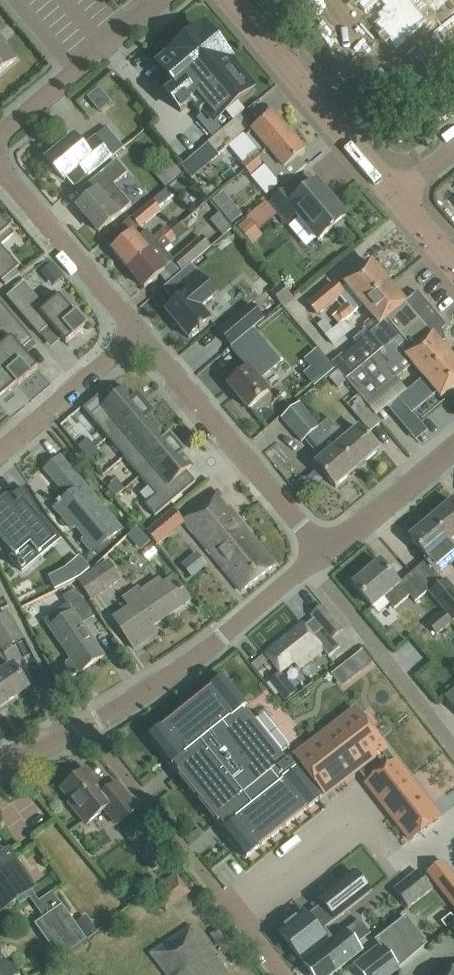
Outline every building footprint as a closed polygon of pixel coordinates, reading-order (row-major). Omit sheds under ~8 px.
[(368,0),(360,7),(364,12),(381,32),(389,25),(399,37),(391,43),(395,49),(428,21),(424,16),(416,22),(398,0),(394,0),(393,1),(393,0),(368,0)] [(433,31),(453,58),(453,27),(445,34),(439,27),(433,31)] [(211,40),(203,30),(193,39),(195,42),(184,51),(182,48),(165,62),(183,83),(167,97),(181,113),(197,99),(207,112),(215,121),(252,90),(235,70),(232,73),(225,64),(228,61),(220,51),(223,49),(214,38),(211,40)] [(15,61),(0,44),(0,74),(15,61)] [(113,75),(95,85),(103,97),(120,87),(113,75)] [(76,100),(86,118),(106,107),(96,88),(76,100)] [(198,120),(212,137),(222,129),(215,121),(207,112),(198,120)] [(289,134),(272,114),(245,138),(256,151),(240,165),(245,171),(289,134)] [(249,129),(238,117),(207,143),(218,155),(249,129)] [(305,153),(289,134),(245,171),(249,176),(264,164),(283,187),(305,169),(297,159),(305,153)] [(67,179),(75,188),(111,158),(95,138),(83,149),(73,137),(46,160),(64,181),(67,179)] [(201,169),(190,157),(179,167),(189,179),(201,169)] [(158,170),(170,184),(180,174),(169,161),(158,170)] [(110,209),(99,197),(128,174),(118,162),(97,178),(83,190),(90,198),(77,209),(98,234),(117,218),(121,223),(133,212),(122,199),(110,209)] [(346,219),(318,185),(298,201),(288,190),(270,205),(283,220),(293,212),(318,242),(346,219)] [(229,227),(241,219),(222,192),(211,200),(229,227)] [(151,200),(130,218),(140,228),(162,210),(151,200)] [(19,267),(1,246),(14,235),(0,218),(0,280),(2,282),(16,270),(19,267)] [(251,248),(262,239),(247,221),(236,230),(251,248)] [(171,233),(129,269),(144,287),(164,270),(161,267),(170,258),(163,250),(169,244),(168,243),(175,237),(178,242),(190,232),(183,223),(171,233)] [(131,233),(112,250),(129,269),(171,233),(166,227),(153,238),(146,230),(136,238),(131,233)] [(182,272),(211,247),(201,235),(172,260),(182,272)] [(362,306),(388,284),(371,264),(345,286),(342,289),(334,280),(306,302),(317,316),(339,298),(345,305),(336,312),(337,312),(332,317),(339,325),(343,321),(354,312),(362,306)] [(188,340),(210,322),(200,310),(215,297),(190,267),(164,289),(175,302),(164,312),(188,340)] [(16,270),(2,282),(5,286),(20,274),(16,270)] [(42,304),(24,283),(6,298),(39,335),(50,326),(66,344),(85,328),(55,293),(42,304)] [(404,303),(388,284),(362,306),(372,318),(363,325),(370,332),(343,355),(342,354),(332,363),(347,381),(401,336),(432,310),(417,292),(404,303)] [(293,301),(280,286),(270,294),(283,309),(293,301)] [(18,385),(37,369),(21,351),(32,341),(0,304),(0,338),(1,339),(0,340),(0,364),(18,385)] [(224,328),(219,332),(232,347),(237,343),(264,320),(251,305),(224,328)] [(445,326),(432,310),(401,336),(347,381),(358,394),(366,404),(412,365),(424,378),(450,356),(439,344),(447,337),(440,330),(445,326)] [(248,412),(267,396),(253,379),(275,360),(253,333),(230,352),(246,371),(227,387),(248,412)] [(424,378),(442,399),(453,389),(453,362),(450,356),(424,378)] [(18,385),(0,364),(0,399),(17,385),(18,386),(18,385)] [(107,439),(144,408),(137,399),(135,401),(125,389),(90,419),(107,439)] [(369,432),(381,422),(376,417),(366,404),(358,394),(346,404),(369,432)] [(402,426),(413,417),(398,400),(387,409),(402,426)] [(356,472),(319,427),(318,427),(299,403),(281,418),(301,442),(304,439),(322,460),(316,465),(336,488),(356,472)] [(123,458),(159,428),(149,417),(151,415),(144,408),(107,439),(123,458)] [(319,427),(356,472),(378,453),(357,428),(346,437),(336,424),(330,418),(319,427)] [(139,477),(176,446),(169,438),(168,439),(159,428),(123,458),(139,477)] [(96,449),(88,439),(78,447),(86,457),(96,449)] [(183,454),(176,446),(139,477),(148,487),(139,495),(146,503),(144,505),(154,517),(195,483),(186,472),(192,467),(182,455),(183,454)] [(103,457),(96,449),(86,457),(94,465),(103,457)] [(120,530),(59,458),(44,470),(67,498),(53,509),(71,530),(77,525),(87,537),(81,543),(92,554),(120,530)] [(125,491),(117,482),(108,489),(117,499),(125,491)] [(255,544),(216,494),(183,520),(241,593),(278,564),(260,541),(255,544)] [(43,521),(28,495),(13,508),(8,502),(0,508),(0,538),(14,555),(15,556),(29,544),(38,555),(57,538),(43,521)] [(452,502),(430,521),(450,544),(453,540),(453,505),(452,502)] [(158,546),(185,524),(173,510),(147,532),(158,546)] [(450,544),(430,521),(409,539),(429,562),(438,574),(453,561),(453,549),(450,544)] [(91,600),(122,580),(108,559),(87,573),(77,581),(91,600)] [(77,561),(67,570),(76,582),(77,581),(87,573),(77,561)] [(398,586),(379,563),(352,586),(372,610),(384,600),(394,611),(409,598),(414,604),(427,594),(411,575),(398,586)] [(193,604),(174,578),(163,585),(160,580),(141,592),(139,589),(122,600),(128,609),(112,621),(135,653),(160,636),(155,629),(193,604)] [(452,623),(453,621),(453,588),(447,579),(429,594),(443,610),(442,611),(452,623)] [(80,675),(103,658),(82,628),(94,619),(76,592),(63,601),(66,605),(43,621),(49,631),(70,661),(65,665),(64,668),(71,678),(74,678),(79,674),(80,675)] [(342,632),(322,608),(311,618),(313,620),(303,628),(301,625),(264,656),(279,674),(293,663),(299,669),(321,651),(327,659),(339,649),(332,640),(342,632)] [(0,614),(0,646),(4,652),(24,639),(5,611),(0,614)] [(437,635),(452,623),(442,611),(427,624),(437,635)] [(364,651),(353,660),(361,671),(372,662),(364,651)] [(349,661),(331,672),(344,694),(362,683),(349,661)] [(5,706),(30,689),(13,664),(0,673),(0,698),(5,706)] [(320,800),(315,793),(290,762),(289,761),(287,764),(281,756),(254,723),(247,714),(245,715),(241,710),(245,707),(223,680),(150,739),(171,766),(173,764),(180,772),(178,774),(218,824),(220,822),(226,831),(225,832),(246,859),(320,800)] [(446,699),(453,708),(453,692),(446,699)] [(369,783),(367,784),(412,841),(435,822),(435,821),(423,806),(428,803),(396,761),(369,783)] [(105,794),(86,770),(60,791),(70,803),(69,805),(86,826),(105,811),(116,825),(137,809),(117,785),(105,794)] [(153,871),(169,858),(149,834),(134,847),(153,871)] [(1,913),(22,898),(32,891),(35,889),(9,852),(0,859),(0,912),(1,913)] [(442,862),(428,873),(453,907),(453,877),(442,862)] [(408,909),(431,891),(417,872),(393,890),(408,909)] [(324,905),(308,917),(320,932),(324,929),(370,893),(355,873),(320,900),(324,905)] [(164,913),(188,895),(174,875),(150,894),(164,913)] [(86,941),(66,913),(52,893),(40,902),(32,891),(22,898),(25,902),(30,899),(44,918),(39,922),(63,957),(86,941)] [(304,912),(276,934),(293,955),(295,954),(303,964),(333,941),(334,941),(330,936),(325,940),(320,932),(308,917),(304,912)] [(76,922),(77,923),(87,937),(96,930),(85,915),(79,920),(76,922)] [(355,966),(363,974),(391,974),(399,969),(427,945),(406,918),(376,941),(380,947),(355,966)] [(301,967),(308,974),(332,974),(360,953),(355,947),(359,945),(359,944),(371,934),(360,920),(347,931),(334,941),(333,941),(303,964),(304,965),(301,967)] [(189,928),(149,956),(163,974),(223,974),(189,928)] [(0,955),(0,974),(16,974),(20,973),(0,955)]
